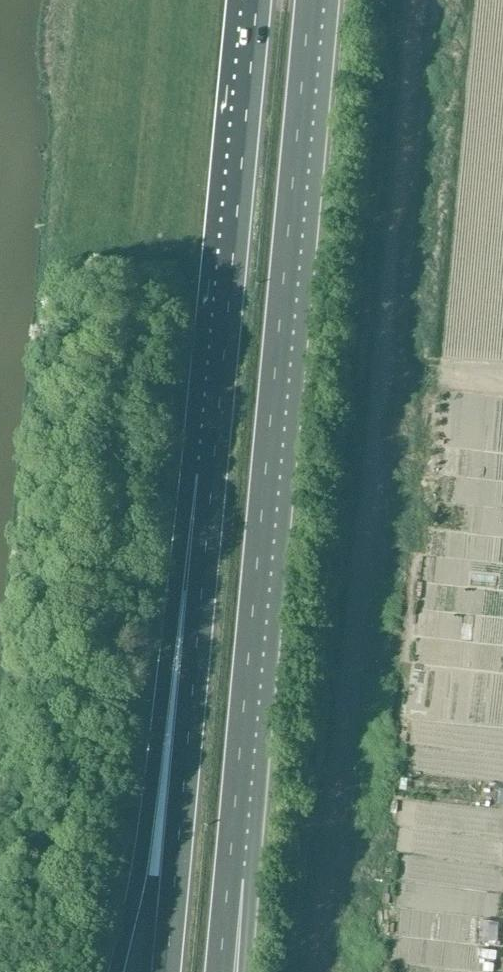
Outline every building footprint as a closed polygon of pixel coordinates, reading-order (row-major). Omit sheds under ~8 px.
[(492,971),(493,971),(494,962),(484,961),(483,971),(492,971)]
